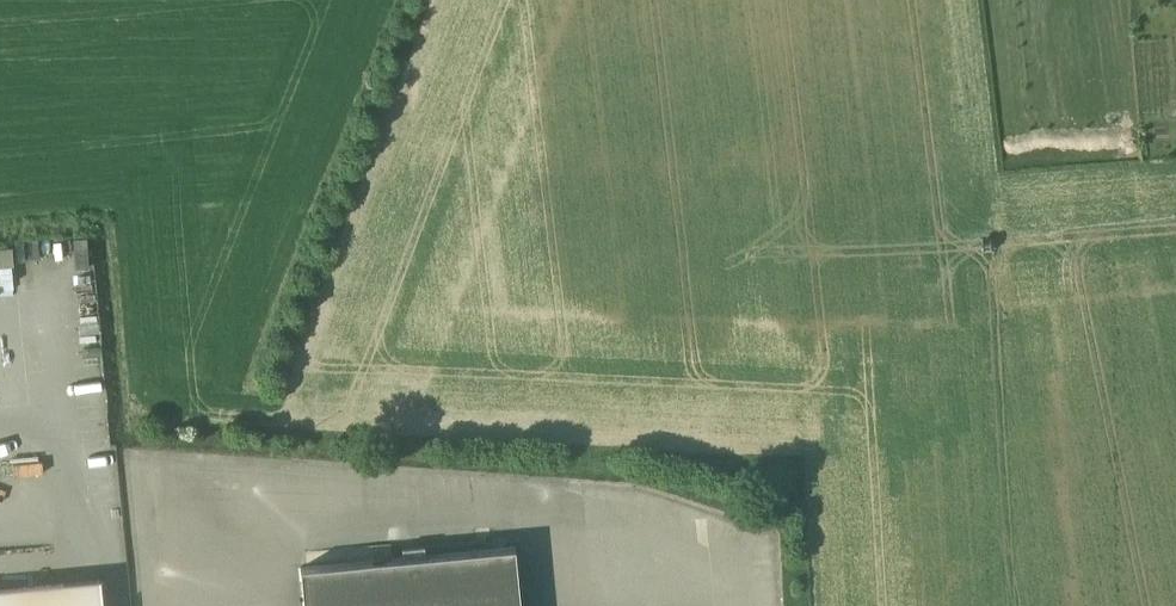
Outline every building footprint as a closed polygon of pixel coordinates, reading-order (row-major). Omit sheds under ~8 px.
[(23,264),(22,245),(0,247),(0,266),(23,264)] [(518,547),(303,568),(307,605),(524,605),(518,547)] [(102,577),(0,587),(0,605),(104,605),(102,577)]
